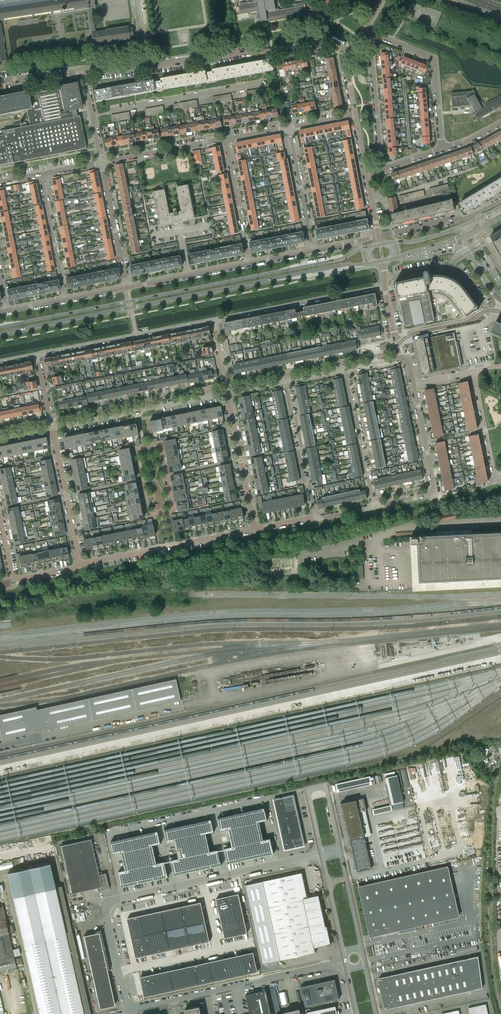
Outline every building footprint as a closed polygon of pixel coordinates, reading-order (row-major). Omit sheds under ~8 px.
[(24,16),(60,10),(60,13),(88,9),(92,33),(91,33),(93,44),(108,42),(108,43),(129,39),(129,37),(133,37),(132,28),(128,29),(128,27),(106,30),(95,32),(91,8),(95,8),(94,0),(6,0),(0,1),(0,19),(24,16)] [(240,14),(258,11),(258,12),(258,13),(257,13),(257,14),(257,15),(256,15),(256,16),(256,17),(257,19),(259,19),(260,22),(267,20),(267,22),(303,15),(302,14),(306,13),(304,2),(293,4),(294,7),(276,10),(275,0),(253,0),(253,2),(246,3),(245,2),(240,3),(240,7),(239,7),(240,14)] [(326,58),(327,65),(334,63),(333,57),(330,58),(330,55),(322,56),(323,59),(326,58)] [(399,63),(405,65),(408,58),(403,57),(402,61),(400,60),(399,63)] [(272,59),(257,62),(259,72),(274,69),(273,63),(273,62),(272,62),(272,59)] [(307,59),(301,60),(302,68),(302,70),(303,70),(305,69),(306,72),(309,71),(308,66),(307,59)] [(295,61),(289,62),(290,70),(294,69),(294,71),(297,71),(296,69),(295,61)] [(244,75),(259,72),(257,62),(242,64),(244,75)] [(279,65),(277,65),(278,69),(279,69),(283,68),(284,71),(284,72),(280,72),(280,77),(287,76),(286,71),(290,70),(289,62),(282,63),(283,64),(279,65)] [(422,64),(417,62),(414,71),(413,73),(415,74),(416,71),(417,70),(419,71),(422,64)] [(336,69),(334,63),(327,65),(328,69),(323,70),(323,72),(326,71),(328,71),(336,69)] [(242,64),(227,67),(229,77),(244,75),(242,64)] [(425,65),(422,64),(419,71),(423,72),(425,72),(427,66),(425,65)] [(212,70),(213,72),(214,80),(229,77),(227,67),(212,70)] [(206,71),(191,73),(193,84),(207,81),(206,73),(206,71)] [(214,81),(214,80),(213,72),(206,73),(207,81),(208,82),(214,81)] [(178,86),(193,84),(191,73),(176,76),(178,86)] [(338,81),(337,75),(329,76),(330,81),(325,81),(325,83),(328,83),(338,81)] [(161,79),(161,81),(163,89),(178,86),(176,76),(161,79)] [(141,93),(156,90),(154,82),(154,80),(139,83),(141,93)] [(163,90),(163,89),(161,81),(154,82),(156,90),(156,91),(163,90)] [(338,81),(328,83),(325,83),(326,86),(328,85),(328,89),(339,87),(338,81)] [(27,110),(27,114),(28,116),(30,125),(77,116),(76,109),(82,108),(77,85),(77,82),(58,86),(58,88),(39,92),(28,94),(28,91),(15,93),(0,96),(0,115),(27,110)] [(126,96),(141,93),(139,83),(124,85),(126,96)] [(124,85),(109,88),(111,98),(126,96),(124,85)] [(327,93),(327,95),(340,93),(339,87),(328,89),(329,93),(327,93)] [(96,101),(111,98),(109,88),(95,91),(96,101)] [(474,113),(476,116),(478,119),(500,106),(500,95),(481,107),(475,96),(476,95),(473,90),(471,91),(451,93),(453,107),(471,105),(475,113),(474,113)] [(308,99),(309,103),(310,110),(316,109),(314,98),(308,99)] [(334,104),(332,105),(333,107),(333,110),(335,109),(340,108),(339,106),(342,105),(341,99),(334,100),(334,104)] [(11,163),(53,155),(86,148),(79,116),(77,116),(30,125),(19,128),(2,131),(3,135),(0,136),(0,165),(11,163)] [(344,137),(345,140),(351,139),(352,139),(348,121),(342,122),(343,130),(346,129),(347,137),(344,137)] [(205,129),(204,122),(197,123),(198,131),(205,129)] [(494,135),(489,138),(493,144),(498,141),(494,135)] [(487,147),(493,144),(489,138),(484,140),(487,147)] [(484,140),(478,143),(482,150),(487,147),(484,140)] [(477,153),(482,150),(478,143),(473,146),(477,153)] [(471,147),(465,149),(467,156),(473,154),(471,147)] [(465,149),(459,151),(462,158),(467,156),(465,149)] [(194,164),(198,164),(202,163),(199,150),(192,152),(194,164)] [(459,151),(453,153),(456,160),(462,158),(459,151)] [(453,153),(448,155),(450,162),(456,160),(453,153)] [(448,155),(442,157),(444,164),(450,162),(448,155)] [(442,157),(436,159),(439,166),(444,164),(442,157)] [(436,159),(431,161),(433,168),(436,167),(437,169),(439,168),(439,166),(436,159)] [(431,161),(425,163),(427,170),(433,168),(431,161)] [(425,163),(419,164),(422,172),(427,170),(425,163)] [(419,164),(414,166),(416,173),(419,172),(420,175),(423,174),(422,172),(419,164)] [(414,166),(408,168),(410,175),(416,173),(414,166)] [(408,168),(402,170),(405,177),(410,175),(408,168)] [(89,173),(90,178),(98,177),(97,172),(95,172),(94,170),(89,171),(89,173)] [(402,170),(397,172),(399,179),(405,177),(402,170)] [(393,181),(399,179),(397,172),(391,174),(393,181)] [(52,181),(53,186),(60,184),(59,176),(53,177),(54,180),(52,181)] [(498,193),(500,191),(500,183),(499,180),(493,184),(498,193)] [(28,182),(30,190),(37,189),(36,184),(34,184),(34,181),(28,182)] [(493,184),(486,188),(491,197),(498,193),(493,184)] [(178,187),(179,193),(190,191),(188,185),(178,187)] [(479,192),(485,201),(491,197),(486,188),(479,192)] [(153,192),(154,198),(165,196),(163,190),(153,192)] [(448,198),(448,201),(452,200),(449,190),(442,192),(444,199),(448,198)] [(191,198),(190,191),(179,193),(181,200),(191,198)] [(479,192),(473,196),(478,205),(485,201),(479,192)] [(154,198),(156,205),(166,203),(165,196),(154,198)] [(466,200),(472,209),(478,205),(473,196),(466,200)] [(390,211),(391,215),(399,213),(395,197),(387,199),(390,211)] [(181,200),(182,206),(192,204),(191,198),(181,200)] [(448,201),(437,204),(439,214),(454,210),(452,200),(448,201)] [(472,209),(466,200),(459,204),(463,209),(462,210),(465,213),(472,209)] [(156,205),(157,211),(167,209),(166,203),(156,205)] [(194,211),(192,204),(182,206),(183,213),(182,213),(194,211)] [(424,217),(439,214),(437,204),(421,207),(424,217)] [(421,207),(406,211),(409,221),(424,217),(421,207)] [(157,211),(158,218),(170,216),(170,215),(168,216),(167,209),(157,211)] [(170,215),(170,216),(158,218),(159,225),(171,222),(173,223),(175,223),(176,223),(177,223),(178,223),(179,222),(180,222),(181,221),(182,221),(183,220),(195,218),(194,211),(182,213),(177,214),(176,209),(173,209),(174,215),(170,215)] [(362,221),(356,222),(358,232),(359,231),(360,232),(361,232),(362,231),(369,229),(365,211),(360,212),(362,221)] [(406,211),(399,213),(391,215),(393,225),(409,221),(406,211)] [(358,232),(356,222),(346,224),(348,234),(349,233),(350,234),(351,234),(351,233),(356,232),(356,233),(358,232)] [(348,234),(346,224),(336,226),(338,236),(339,235),(339,236),(341,236),(341,235),(345,234),(346,235),(347,234),(348,234)] [(327,238),(328,238),(326,228),(321,229),(321,225),(315,226),(317,240),(318,239),(319,240),(320,240),(321,239),(325,238),(326,239),(327,238)] [(337,236),(338,236),(336,226),(326,228),(328,238),(329,237),(329,238),(331,238),(331,237),(335,236),(336,237),(337,237),(337,236)] [(304,242),(302,229),(296,230),(294,230),(295,234),(292,234),(294,244),(295,245),(296,244),(297,244),(301,243),(302,243),(303,243),(304,242)] [(490,237),(493,242),(493,243),(498,251),(500,256),(500,230),(490,237)] [(293,244),(294,244),(292,234),(281,236),(283,246),(284,246),(284,247),(286,247),(286,246),(291,245),(293,245),(293,244)] [(283,246),(281,236),(271,238),(273,248),(274,249),(275,249),(276,248),(280,247),(281,248),(283,247),(283,246)] [(262,251),(262,250),(260,240),(255,241),(254,238),(249,239),(252,252),(253,253),(255,253),(255,252),(259,251),(260,252),(261,251),(262,251)] [(272,248),(273,248),(271,238),(260,240),(262,250),(263,250),(264,251),(265,251),(265,250),(270,249),(270,250),(272,249),(272,248)] [(244,254),(241,241),(235,242),(236,245),(231,246),(233,256),(234,257),(236,256),(241,255),(243,255),(243,254),(244,254)] [(200,263),(198,252),(194,253),(193,250),(192,245),(186,246),(187,251),(190,265),(190,264),(191,265),(193,265),(193,264),(198,263),(198,264),(200,263)] [(232,256),(233,256),(231,246),(220,248),(222,258),(223,258),(223,259),(225,259),(225,258),(230,257),(232,257),(232,256)] [(222,258),(220,248),(209,250),(211,260),(212,260),(213,261),(214,261),(214,260),(219,259),(220,260),(221,259),(222,258)] [(211,261),(211,260),(209,250),(198,252),(200,263),(201,262),(202,263),(203,263),(204,262),(209,261),(209,262),(211,261)] [(174,257),(170,258),(172,268),(173,269),(174,268),(175,268),(179,267),(181,267),(181,266),(182,266),(179,253),(174,254),(174,257)] [(171,268),(172,268),(170,258),(160,260),(162,270),(163,270),(163,271),(165,270),(165,269),(169,269),(171,269),(171,268)] [(162,270),(160,260),(150,262),(152,272),(153,272),(155,272),(155,271),(159,271),(160,271),(161,271),(162,270)] [(142,274),(140,264),(136,265),(135,262),(130,263),(133,276),(134,276),(136,276),(136,275),(140,274),(140,275),(142,275),(142,274)] [(152,272),(150,262),(140,264),(142,274),(143,274),(144,274),(145,274),(145,273),(149,272),(150,273),(151,273),(152,272)] [(112,269),(106,271),(108,280),(109,280),(110,281),(111,281),(112,280),(116,279),(117,279),(118,279),(118,278),(119,278),(117,265),(111,266),(112,269)] [(108,281),(108,280),(106,271),(96,272),(98,282),(99,282),(100,283),(101,283),(102,282),(106,281),(106,282),(108,281)] [(98,282),(96,272),(86,274),(88,284),(89,284),(89,285),(91,285),(91,284),(95,283),(96,284),(98,283),(98,282)] [(425,275),(425,277),(394,283),(394,285),(393,285),(393,286),(396,285),(405,326),(404,326),(434,320),(430,300),(428,291),(433,290),(433,291),(433,292),(435,292),(437,292),(438,292),(440,292),(441,293),(443,293),(444,293),(445,294),(446,295),(447,295),(448,296),(450,297),(451,299),(464,316),(466,315),(476,307),(478,310),(477,309),(479,308),(464,289),(463,287),(462,286),(461,285),(460,284),(459,283),(458,282),(456,281),(455,280),(454,280),(452,279),(451,278),(449,278),(448,277),(446,277),(445,276),(443,276),(442,276),(440,275),(438,275),(436,275),(435,275),(433,276),(432,276),(430,276),(428,276),(428,274),(427,273),(426,273),(425,273),(425,274),(425,275)] [(70,274),(65,275),(67,288),(68,288),(69,289),(70,289),(70,288),(74,287),(75,288),(77,287),(77,286),(78,286),(76,276),(71,277),(70,274)] [(88,284),(86,274),(76,276),(78,286),(79,287),(80,287),(81,286),(85,285),(86,286),(87,285),(88,284)] [(59,290),(57,277),(51,278),(52,281),(47,282),(49,292),(50,292),(52,292),(52,291),(56,291),(57,291),(58,291),(59,290)] [(49,292),(47,282),(37,284),(39,294),(40,294),(42,294),(42,293),(46,293),(47,293),(48,293),(49,292)] [(39,294),(37,284),(27,286),(29,296),(30,296),(32,296),(32,295),(36,295),(37,295),(38,295),(39,294)] [(12,289),(12,286),(10,286),(6,287),(9,300),(10,300),(11,300),(12,299),(16,299),(18,299),(18,298),(19,298),(17,288),(12,289)] [(29,296),(27,286),(17,288),(19,298),(20,298),(21,298),(22,297),(26,297),(27,297),(28,297),(29,296)] [(375,294),(357,297),(358,306),(373,303),(374,307),(377,306),(375,294)] [(341,309),(358,306),(357,297),(339,301),(341,309)] [(336,310),(341,309),(339,301),(321,304),(323,313),(332,311),(333,314),(336,313),(336,310)] [(321,304),(304,308),(305,312),(301,312),(302,317),(304,320),(310,319),(312,317),(311,315),(323,313),(321,304)] [(296,313),(295,309),(277,313),(279,321),(284,320),(285,323),(297,321),(297,318),(300,317),(299,313),(296,313)] [(279,321),(277,313),(259,316),(261,325),(270,323),(270,324),(271,327),(275,326),(275,322),(279,321)] [(242,320),(243,328),(244,333),(253,331),(253,329),(256,328),(256,326),(261,325),(259,316),(242,320)] [(239,334),(244,333),(243,328),(242,320),(224,323),(226,335),(227,335),(230,335),(230,333),(235,332),(235,333),(239,332),(239,334)] [(498,335),(500,329),(500,324),(495,322),(495,323),(494,324),(495,324),(491,332),(498,335)] [(203,327),(203,328),(205,338),(204,338),(205,341),(212,340),(210,330),(209,326),(203,327)] [(379,326),(374,327),(376,337),(381,336),(380,334),(383,334),(382,328),(379,329),(379,326)] [(193,340),(204,338),(205,338),(203,328),(202,328),(201,327),(200,327),(199,328),(191,330),(190,329),(188,330),(188,331),(190,341),(193,340)] [(360,333),(358,333),(359,339),(361,338),(362,339),(366,338),(365,329),(360,330),(360,333)] [(173,334),(175,344),(190,341),(188,331),(187,331),(187,330),(184,330),(184,331),(176,333),(175,332),(173,333),(173,334)] [(158,337),(160,347),(175,344),(173,334),(172,334),(172,333),(169,333),(169,334),(161,336),(161,335),(158,335),(158,336),(158,337)] [(416,340),(416,341),(423,374),(461,366),(454,333),(416,340)] [(142,340),(145,350),(160,347),(158,337),(157,337),(157,336),(155,336),(154,337),(146,339),(145,338),(143,338),(143,339),(142,340)] [(129,353),(145,350),(142,340),(141,339),(139,339),(139,340),(131,342),(130,341),(128,341),(128,342),(127,343),(129,353)] [(355,340),(351,341),(353,350),(357,349),(357,348),(359,348),(358,343),(356,343),(355,340)] [(111,346),(113,356),(129,353),(127,343),(126,343),(125,342),(123,342),(123,343),(115,345),(114,344),(112,345),(112,346),(111,346)] [(96,349),(98,359),(113,356),(111,346),(110,345),(108,345),(108,346),(100,348),(99,347),(97,347),(97,349),(96,349)] [(327,345),(321,347),(323,356),(324,356),(329,355),(327,345)] [(81,352),(83,362),(98,359),(96,349),(95,348),(93,348),(93,349),(85,351),(84,350),(82,350),(82,351),(81,352)] [(66,355),(68,365),(83,362),(81,352),(80,351),(78,351),(78,352),(70,354),(69,353),(67,353),(67,354),(66,355)] [(51,357),(54,371),(53,368),(68,365),(66,355),(65,354),(63,354),(63,355),(55,357),(54,356),(52,356),(52,357),(51,357)] [(54,371),(51,357),(44,358),(45,362),(47,372),(54,371)] [(213,368),(216,367),(215,362),(214,357),(205,359),(206,364),(209,363),(212,363),(213,368)] [(28,362),(24,363),(26,373),(27,376),(33,375),(31,365),(32,365),(31,361),(28,362)] [(17,375),(26,373),(24,363),(23,362),(21,362),(20,363),(15,365),(17,375)] [(239,363),(235,364),(235,367),(233,368),(234,373),(236,372),(237,374),(241,373),(239,363)] [(10,376),(17,375),(15,365),(12,365),(11,364),(10,365),(9,366),(10,376)] [(10,376),(9,366),(8,366),(7,365),(6,366),(5,366),(0,367),(0,378),(10,376)] [(390,370),(391,374),(400,373),(399,368),(398,368),(398,366),(393,367),(393,369),(390,370)] [(212,371),(207,372),(209,379),(213,378),(213,377),(218,376),(217,371),(212,372),(212,371)] [(364,373),(363,372),(363,371),(358,372),(359,375),(357,375),(358,379),(368,378),(367,373),(364,373)] [(53,377),(54,385),(64,383),(64,380),(66,380),(65,376),(63,377),(62,375),(57,376),(57,377),(53,377)] [(335,379),(333,380),(333,384),(343,383),(342,378),(341,378),(340,376),(335,377),(335,379)] [(133,393),(137,392),(137,388),(139,388),(138,384),(134,385),(133,380),(130,381),(133,393)] [(28,390),(37,388),(35,381),(29,382),(26,382),(25,382),(23,382),(22,382),(21,381),(19,382),(18,383),(16,386),(17,391),(20,389),(25,388),(27,388),(26,385),(27,385),(28,390)] [(295,387),(296,392),(306,390),(305,385),(302,386),(302,384),(296,385),(296,387),(295,387)] [(272,392),(273,397),(282,395),(281,390),(280,390),(280,388),(274,389),(275,391),(272,392)] [(239,398),(240,403),(250,401),(250,398),(253,397),(252,394),(245,395),(245,397),(239,398)] [(405,396),(396,398),(397,403),(397,404),(406,402),(406,401),(405,396)] [(307,399),(298,401),(299,408),(309,406),(307,399)] [(64,408),(69,407),(67,400),(62,401),(63,402),(59,403),(59,408),(64,407),(64,408)] [(38,406),(38,404),(37,402),(36,402),(35,401),(31,401),(32,405),(33,413),(39,412),(39,410),(41,409),(41,406),(38,406)] [(310,413),(309,406),(299,408),(301,415),(310,413)] [(151,432),(157,431),(155,421),(149,422),(151,432)] [(136,425),(130,426),(132,436),(139,435),(136,425)] [(127,437),(132,436),(130,426),(125,427),(124,426),(126,436),(127,437)] [(411,426),(402,428),(403,432),(403,434),(412,432),(412,431),(411,426)] [(421,469),(416,470),(418,480),(423,479),(422,476),(425,475),(424,471),(421,471),(421,469)] [(487,482),(486,477),(477,479),(475,479),(476,488),(480,487),(484,485),(483,483),(487,482)] [(258,504),(259,509),(263,508),(264,513),(269,512),(267,502),(262,503),(261,496),(257,496),(257,500),(261,500),(262,504),(258,504)] [(242,508),(235,509),(237,520),(244,518),(242,508)] [(232,521),(237,520),(235,509),(229,511),(232,521)] [(232,521),(229,511),(224,512),(226,522),(232,521)] [(438,515),(439,520),(439,521),(456,517),(455,511),(438,515)] [(220,523),(226,522),(224,512),(218,513),(220,523)] [(214,524),(220,523),(218,513),(212,514),(214,524)] [(208,526),(214,524),(212,514),(206,515),(208,526)] [(202,527),(208,526),(206,515),(200,517),(202,527)] [(196,528),(202,527),(200,517),(194,518),(196,528)] [(190,529),(196,528),(194,518),(188,519),(190,529)] [(421,537),(410,537),(411,542),(411,546),(418,545),(418,547),(418,551),(419,563),(420,583),(442,582),(442,583),(449,582),(500,579),(500,533),(490,534),(490,533),(489,533),(489,534),(482,534),(475,534),(472,534),(472,532),(471,532),(435,533),(435,534),(423,534),(423,538),(421,538),(421,537)] [(86,550),(92,549),(90,539),(90,536),(84,537),(86,550)] [(63,548),(60,548),(62,559),(68,557),(67,551),(68,551),(67,544),(62,545),(63,548)] [(44,562),(50,561),(48,551),(42,552),(44,562)] [(21,567),(27,566),(24,555),(21,556),(21,553),(16,554),(18,561),(19,561),(21,567)] [(385,786),(390,805),(403,802),(397,775),(385,778),(387,786),(385,786)] [(369,776),(333,782),(335,791),(371,785),(369,776)] [(293,796),(283,798),(285,805),(295,803),(293,796)] [(274,800),(275,807),(285,805),(283,798),(274,800)] [(340,804),(344,821),(345,820),(350,839),(357,872),(372,869),(359,813),(366,811),(364,799),(340,804)] [(295,803),(285,805),(287,812),(296,810),(295,803)] [(275,807),(277,814),(287,812),(285,805),(275,807)] [(263,808),(217,818),(220,831),(228,829),(232,847),(224,848),(227,864),(272,854),(269,838),(262,840),(258,822),(266,821),(263,808)] [(296,810),(287,812),(288,819),(298,817),(296,810)] [(277,814),(278,821),(288,819),(287,812),(277,814)] [(298,817),(288,819),(290,826),(300,824),(298,817)] [(210,819),(163,830),(166,842),(174,841),(178,859),(170,860),(173,876),(221,866),(217,850),(209,852),(205,834),(213,832),(210,819)] [(278,821),(280,829),(290,826),(288,819),(278,821)] [(300,824),(290,826),(291,834),(301,831),(300,824)] [(280,829),(282,836),(291,834),(290,826),(280,829)] [(158,831),(110,842),(113,854),(121,853),(125,870),(118,872),(120,883),(121,887),(168,877),(165,861),(157,863),(153,846),(161,844),(158,831)] [(301,831),(291,834),(293,841),(303,839),(301,831)] [(282,836),(283,843),(293,841),(291,834),(282,836)] [(90,839),(61,846),(71,894),(96,888),(97,892),(109,889),(105,873),(98,875),(90,839)] [(303,839),(293,841),(294,848),(304,846),(303,839)] [(293,841),(283,843),(285,850),(294,848),(293,841)] [(0,864),(0,870),(13,867),(11,861),(0,864)] [(39,1013),(90,1013),(84,986),(61,886),(55,887),(50,864),(8,873),(39,1013)] [(447,867),(359,887),(370,936),(401,929),(412,927),(458,916),(447,867)] [(320,899),(319,895),(315,896),(307,898),(302,873),(245,885),(262,964),(315,953),(314,948),(317,947),(327,945),(331,944),(330,940),(327,930),(328,930),(327,926),(325,926),(320,899)] [(239,894),(216,899),(225,938),(247,933),(247,931),(239,894)] [(201,902),(181,907),(185,926),(205,922),(201,902)] [(0,907),(0,971),(16,967),(7,927),(2,906),(0,907)] [(181,907),(161,911),(166,931),(185,926),(181,907)] [(161,911),(147,914),(151,934),(166,931),(161,911)] [(147,914),(127,919),(131,938),(151,934),(147,914)] [(205,922),(185,926),(190,946),(209,942),(205,922)] [(185,926),(166,931),(170,950),(190,946),(185,926)] [(107,970),(109,970),(100,930),(95,931),(95,933),(83,936),(99,1009),(114,1005),(107,970)] [(166,931),(151,934),(155,954),(170,950),(166,931)] [(151,934),(131,938),(136,958),(155,954),(151,934)] [(253,952),(209,962),(213,982),(257,972),(253,952)] [(467,959),(464,959),(466,967),(479,964),(478,956),(467,959)] [(464,959),(457,961),(461,977),(468,975),(466,967),(464,959)] [(457,961),(450,962),(453,978),(461,977),(457,961)] [(209,962),(194,965),(198,985),(213,982),(209,962)] [(450,962),(443,964),(446,980),(453,978),(450,962)] [(443,964),(436,966),(439,981),(446,980),(443,964)] [(480,972),(479,964),(466,967),(468,975),(480,972)] [(194,965),(169,971),(174,990),(198,985),(194,965)] [(436,966),(429,967),(432,983),(439,981),(436,966)] [(429,967),(421,969),(425,984),(432,983),(429,967)] [(421,969),(414,970),(418,986),(425,984),(421,969)] [(414,970),(407,972),(411,988),(418,986),(414,970)] [(169,971),(140,977),(144,997),(174,990),(169,971)] [(407,972),(400,973),(404,989),(411,988),(407,972)] [(480,972),(468,975),(469,983),(481,980),(480,972)] [(393,975),(395,983),(396,991),(404,989),(400,973),(393,975)] [(379,978),(379,980),(378,980),(380,986),(395,983),(393,975),(391,975),(391,976),(388,976),(379,978)] [(468,975),(461,977),(464,992),(471,991),(471,990),(469,983),(468,975)] [(461,977),(453,978),(457,994),(464,992),(461,977)] [(453,978),(446,980),(450,995),(457,994),(453,978)] [(305,1006),(339,999),(335,979),(301,987),(305,1006)] [(446,980),(439,981),(443,997),(450,995),(446,980)] [(482,988),(481,980),(469,983),(471,990),(474,990),(482,988)] [(439,981),(432,983),(435,998),(443,997),(439,981)] [(395,983),(380,986),(381,994),(396,991),(395,983)] [(432,983),(425,984),(428,1000),(435,998),(432,983)] [(425,984),(418,986),(421,1002),(428,1000),(425,984)] [(418,986),(411,988),(414,1003),(421,1002),(418,986)] [(411,988),(404,989),(407,1005),(414,1003),(411,988)] [(404,989),(396,991),(398,998),(400,1006),(407,1005),(404,989)] [(266,991),(266,990),(246,995),(250,1013),(271,1013),(266,991)] [(396,991),(381,994),(383,1002),(398,998),(396,991)] [(398,998),(383,1002),(384,1008),(385,1007),(386,1009),(395,1007),(398,1007),(400,1006),(398,998)] [(306,1012),(306,1013),(337,1013),(336,1006),(306,1012)]
